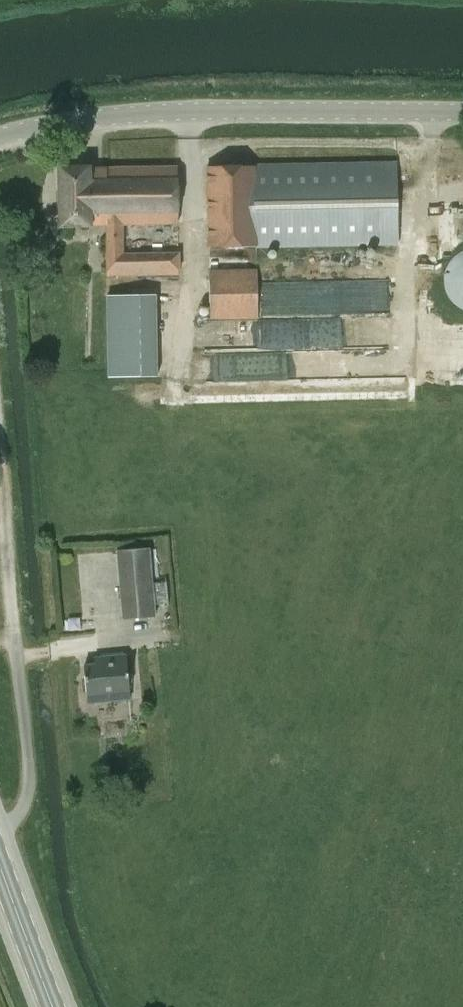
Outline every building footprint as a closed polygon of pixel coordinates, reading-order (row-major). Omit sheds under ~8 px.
[(396,164),(257,166),(206,167),(207,248),(397,244),(396,164)] [(176,224),(174,168),(60,170),(61,226),(106,225),(107,275),(177,274),(177,253),(123,255),(122,225),(176,224)] [(257,318),(256,270),(208,270),(210,319),(257,318)] [(455,308),(462,308),(462,286),(454,286),(455,308)] [(167,375),(166,292),(112,293),(114,376),(167,375)] [(115,550),(120,603),(121,619),(155,616),(148,548),(115,550)] [(85,667),(88,705),(129,701),(125,656),(94,658),(95,666),(85,667)]
